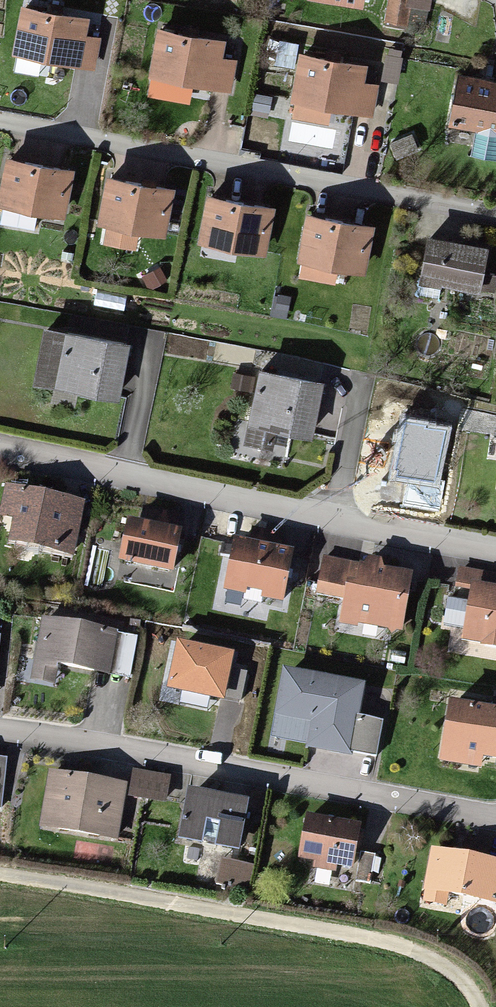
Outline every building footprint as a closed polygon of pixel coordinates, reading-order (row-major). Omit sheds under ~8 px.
[(381,13),(400,17),(404,0),(383,0),(381,13)] [(91,17),(18,2),(8,50),(93,68),(99,38),(87,36),(91,17)] [(222,43),(149,28),(139,76),(224,93),(230,64),(219,62),(222,43)] [(365,61),(292,46),(282,94),(367,112),(373,82),(362,80),(365,61)] [(455,76),(447,120),(495,128),(495,83),(455,76)] [(4,155),(0,175),(0,201),(60,213),(69,168),(4,155)] [(170,186),(103,172),(93,222),(160,235),(170,186)] [(272,204),(206,190),(196,235),(263,249),(272,204)] [(370,222),(304,209),(295,255),(360,269),(370,222)] [(493,250),(428,237),(418,284),(484,297),(493,250)] [(125,344),(40,326),(30,376),(115,393),(125,344)] [(320,377),(257,364),(241,439),(264,443),(268,422),(309,430),(320,377)] [(448,425),(401,417),(390,478),(436,486),(448,425)] [(2,485),(0,498),(0,514),(13,516),(9,540),(73,550),(81,497),(2,485)] [(142,525),(127,522),(121,560),(170,568),(178,518),(144,512),(142,525)] [(247,541),(228,538),(220,588),(281,597),(289,548),(274,545),(275,538),(248,534),(247,541)] [(404,571),(330,559),(325,593),(341,596),(337,620),(395,629),(404,571)] [(493,588),(495,576),(452,567),(446,592),(468,597),(460,635),(495,643),(495,589),(493,588)] [(118,630),(42,616),(30,679),(56,684),(60,664),(110,673),(118,630)] [(235,651),(177,638),(167,686),(225,698),(235,651)] [(365,682),(283,666),(274,715),(311,722),(306,745),(351,754),(352,749),(359,714),(365,682)] [(449,696),(438,759),(481,766),(483,755),(495,757),(495,704),(449,696)] [(384,719),(359,714),(352,749),(377,753),(384,719)] [(0,756),(0,811),(3,811),(10,757),(0,756)] [(168,775),(134,769),(129,793),(164,799),(168,775)] [(119,784),(48,773),(40,824),(111,835),(119,784)] [(241,802),(187,794),(180,837),(234,845),(241,802)] [(357,824),(301,815),(293,862),(350,871),(357,824)] [(428,848),(420,899),(446,903),(449,888),(495,895),(495,894),(495,858),(428,848)] [(254,864),(222,858),(218,882),(249,888),(254,864)]
